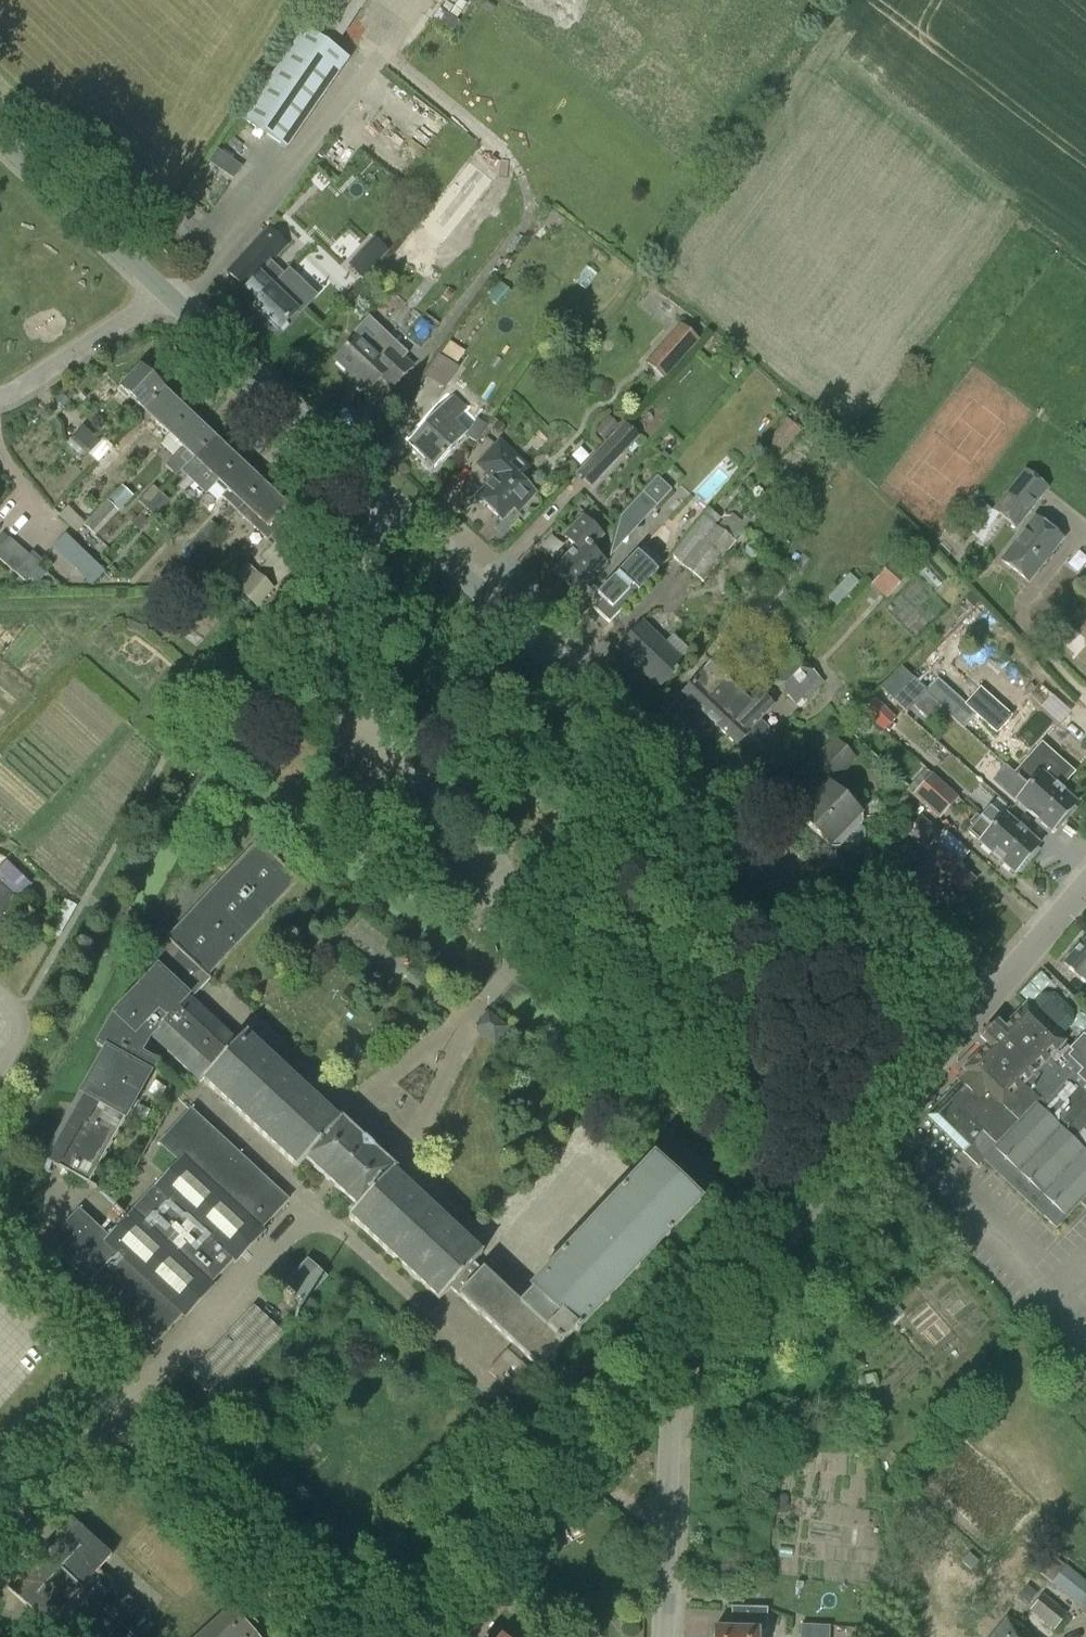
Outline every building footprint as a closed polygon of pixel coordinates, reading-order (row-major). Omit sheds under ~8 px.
[(312,19),(342,40),(368,0),(325,0),(312,19)] [(304,32),(243,121),(286,151),(347,61),(304,32)] [(223,150),(240,163),(249,150),(232,137),(223,150)] [(230,160),(222,172),(233,180),(241,167),(230,160)] [(469,163),(418,227),(442,245),(492,181),(469,163)] [(271,264),(287,247),(268,228),(227,272),(245,290),(246,289),(258,301),(253,307),(278,331),(295,313),(299,317),(313,302),(311,301),(315,297),(291,273),(293,272),(289,268),(282,275),(271,264)] [(511,293),(500,284),(487,300),(498,309),(511,293)] [(663,379),(698,341),(682,326),(647,364),(663,379)] [(351,381),(365,394),(392,366),(358,334),(334,359),(355,378),(351,381)] [(447,339),(439,351),(456,363),(464,352),(447,339)] [(423,376),(448,388),(459,365),(435,353),(423,376)] [(131,412),(138,419),(164,391),(138,367),(117,387),(138,406),(131,412)] [(189,415),(164,391),(138,419),(145,425),(151,419),(169,435),(189,415)] [(467,412),(453,398),(442,410),(440,409),(408,443),(434,468),(467,434),(456,423),(467,412)] [(213,438),(189,415),(169,435),(187,452),(181,459),(188,465),(213,438)] [(595,434),(605,443),(619,428),(609,419),(595,434)] [(801,433),(786,420),(758,453),(773,465),(801,433)] [(637,437),(625,425),(576,476),(588,488),(637,437)] [(90,451),(99,442),(83,427),(75,436),(90,451)] [(234,457),(213,438),(188,465),(195,472),(201,465),(215,478),(234,457)] [(104,440),(89,456),(105,472),(120,456),(104,440)] [(513,507),(517,511),(534,492),(517,476),(522,472),(511,461),(515,457),(498,441),(477,463),(494,479),(477,497),(501,520),(513,507)] [(263,485),(234,457),(215,478),(228,490),(222,497),(230,505),(237,512),(263,485)] [(979,541),(977,543),(981,546),(1000,519),(1016,532),(1048,490),(1023,471),(992,511),(990,510),(971,535),(979,541)] [(670,491),(655,478),(619,519),(610,559),(655,508),(670,491)] [(286,507),(263,485),(237,512),(268,540),(283,522),(277,516),(286,507)] [(107,502),(118,512),(133,497),(122,486),(107,502)] [(138,501),(146,509),(161,494),(152,486),(138,501)] [(161,494),(146,509),(154,517),(169,502),(161,494)] [(61,499),(52,508),(75,531),(84,522),(61,499)] [(94,537),(118,512),(107,502),(83,527),(94,537)] [(1070,527),(1045,507),(1003,560),(1029,580),(1070,527)] [(555,571),(578,593),(605,564),(590,550),(604,535),(585,516),(567,535),(578,546),(555,571)] [(681,567),(702,583),(739,537),(732,532),(728,537),(714,526),(681,567)] [(195,556),(210,540),(202,532),(186,548),(195,556)] [(89,590),(105,574),(65,536),(50,552),(89,590)] [(5,564),(19,548),(9,539),(0,550),(0,560),(5,564)] [(210,540),(195,556),(203,564),(218,548),(210,540)] [(5,564),(15,573),(29,557),(19,548),(5,564)] [(32,553),(29,557),(15,573),(24,581),(27,578),(36,568),(41,562),(32,553)] [(607,586),(611,590),(593,608),(609,623),(655,575),(635,556),(618,573),(618,574),(607,586)] [(876,579),(891,594),(905,580),(889,565),(876,579)] [(45,575),(36,568),(27,578),(36,586),(45,575)] [(255,573),(239,590),(256,607),(272,589),(255,573)] [(859,584),(849,575),(828,599),(838,608),(859,584)] [(618,648),(659,687),(673,673),(675,675),(678,672),(676,670),(683,663),(641,623),(618,648)] [(818,680),(820,679),(790,651),(765,678),(795,705),(796,704),(801,709),(822,685),(818,680)] [(680,694),(699,711),(727,682),(724,679),(730,674),(720,665),(714,660),(692,683),(691,682),(680,694)] [(913,678),(893,700),(908,713),(914,707),(930,722),(941,708),(924,693),(927,690),(913,678)] [(927,690),(924,693),(941,708),(965,729),(977,715),(997,733),(1011,717),(980,690),(967,705),(937,679),(927,690)] [(717,728),(745,698),(727,682),(699,711),(717,728)] [(746,700),(745,698),(717,728),(736,746),(749,732),(748,731),(772,705),(756,690),(746,700)] [(886,709),(874,698),(862,712),(873,722),(886,709)] [(855,759),(836,741),(813,764),(832,783),(855,759)] [(1041,745),(1016,773),(1066,817),(1076,806),(1073,804),(1076,800),(1058,784),(1070,771),(1041,745)] [(1056,828),(1066,817),(1016,773),(1015,775),(1010,770),(1010,771),(1006,767),(993,782),(1014,801),(1016,799),(1051,829),(1054,826),(1056,828)] [(914,795),(912,797),(939,820),(958,798),(925,771),(908,790),(914,795)] [(832,847),(838,847),(862,822),(862,816),(828,783),(798,815),(832,847)] [(990,806),(981,816),(1029,859),(1039,848),(1037,845),(1040,842),(1005,811),(1001,816),(990,806)] [(905,833),(906,834),(927,853),(943,835),(921,816),(905,833)] [(1020,870),(1029,859),(981,816),(969,830),(1014,871),(1017,867),(1020,870)] [(577,1333),(699,1205),(683,1190),(688,1185),(673,1170),(668,1176),(652,1160),(530,1290),(533,1294),(520,1306),(481,1272),(473,1263),(480,1255),(246,1036),(239,1044),(188,997),(208,979),(206,977),(295,882),(283,871),(293,860),(278,846),(268,856),(255,844),(167,939),(169,941),(152,960),(159,968),(112,1016),(96,1045),(105,1050),(44,1160),(87,1181),(89,1183),(158,1064),(142,1055),(152,1039),(189,1076),(191,1073),(296,1167),(305,1158),(359,1208),(349,1218),(437,1300),(449,1287),(460,1296),(518,1349),(512,1355),(508,1351),(490,1371),(510,1391),(528,1370),(520,1362),(525,1355),(540,1368),(575,1331),(577,1333)] [(963,864),(960,861),(958,863),(938,846),(897,892),(918,911),(940,886),(955,899),(974,877),(962,866),(963,864)] [(21,906),(0,886),(0,929),(21,906)] [(1063,965),(1085,986),(1085,940),(1063,965)] [(1069,1049),(1059,1037),(1073,1023),(1072,1011),(1054,993),(1041,993),(1028,1007),(1025,1005),(1007,1024),(999,1016),(978,1038),(985,1046),(962,1070),(966,1073),(924,1116),(970,1159),(977,1166),(980,1163),(983,1160),(1056,1229),(1080,1203),(1085,1209),(1085,1154),(1083,1151),(1085,1148),(1085,1133),(1083,1130),(1085,1127),(1085,1031),(1069,1049)] [(495,1042),(506,1028),(487,1012),(476,1027),(495,1042)] [(849,1080),(862,1066),(853,1057),(840,1071),(849,1080)] [(264,1233),(261,1230),(289,1200),(191,1109),(158,1144),(177,1162),(109,1237),(78,1210),(47,1244),(154,1344),(182,1315),(185,1318),(213,1287),(210,1284),(233,1260),(236,1262),(264,1233)] [(281,1288),(300,1306),(326,1278),(307,1260),(281,1288)] [(255,1305),(187,1371),(216,1400),(284,1335),(255,1305)] [(787,1499),(778,1498),(777,1514),(786,1514),(787,1499)] [(127,1620),(133,1614),(134,1613),(135,1611),(135,1610),(135,1609),(135,1608),(135,1607),(135,1605),(134,1603),(133,1601),(99,1569),(112,1555),(71,1518),(7,1587),(36,1615),(29,1631),(43,1636),(145,1636),(127,1620)] [(979,1562),(969,1553),(961,1562),(971,1571),(979,1562)] [(1040,1575),(1085,1613),(1085,1584),(1054,1558),(1040,1575)] [(1030,1610),(1054,1630),(1066,1615),(1042,1595),(1030,1610)] [(230,1606),(196,1636),(256,1636),(230,1606)] [(734,1606),(733,1629),(715,1628),(714,1636),(758,1636),(758,1631),(768,1631),(769,1607),(734,1606)] [(1006,1619),(991,1636),(1027,1636),(1006,1619)] [(802,1636),(830,1636),(831,1627),(802,1625),(802,1636)]
